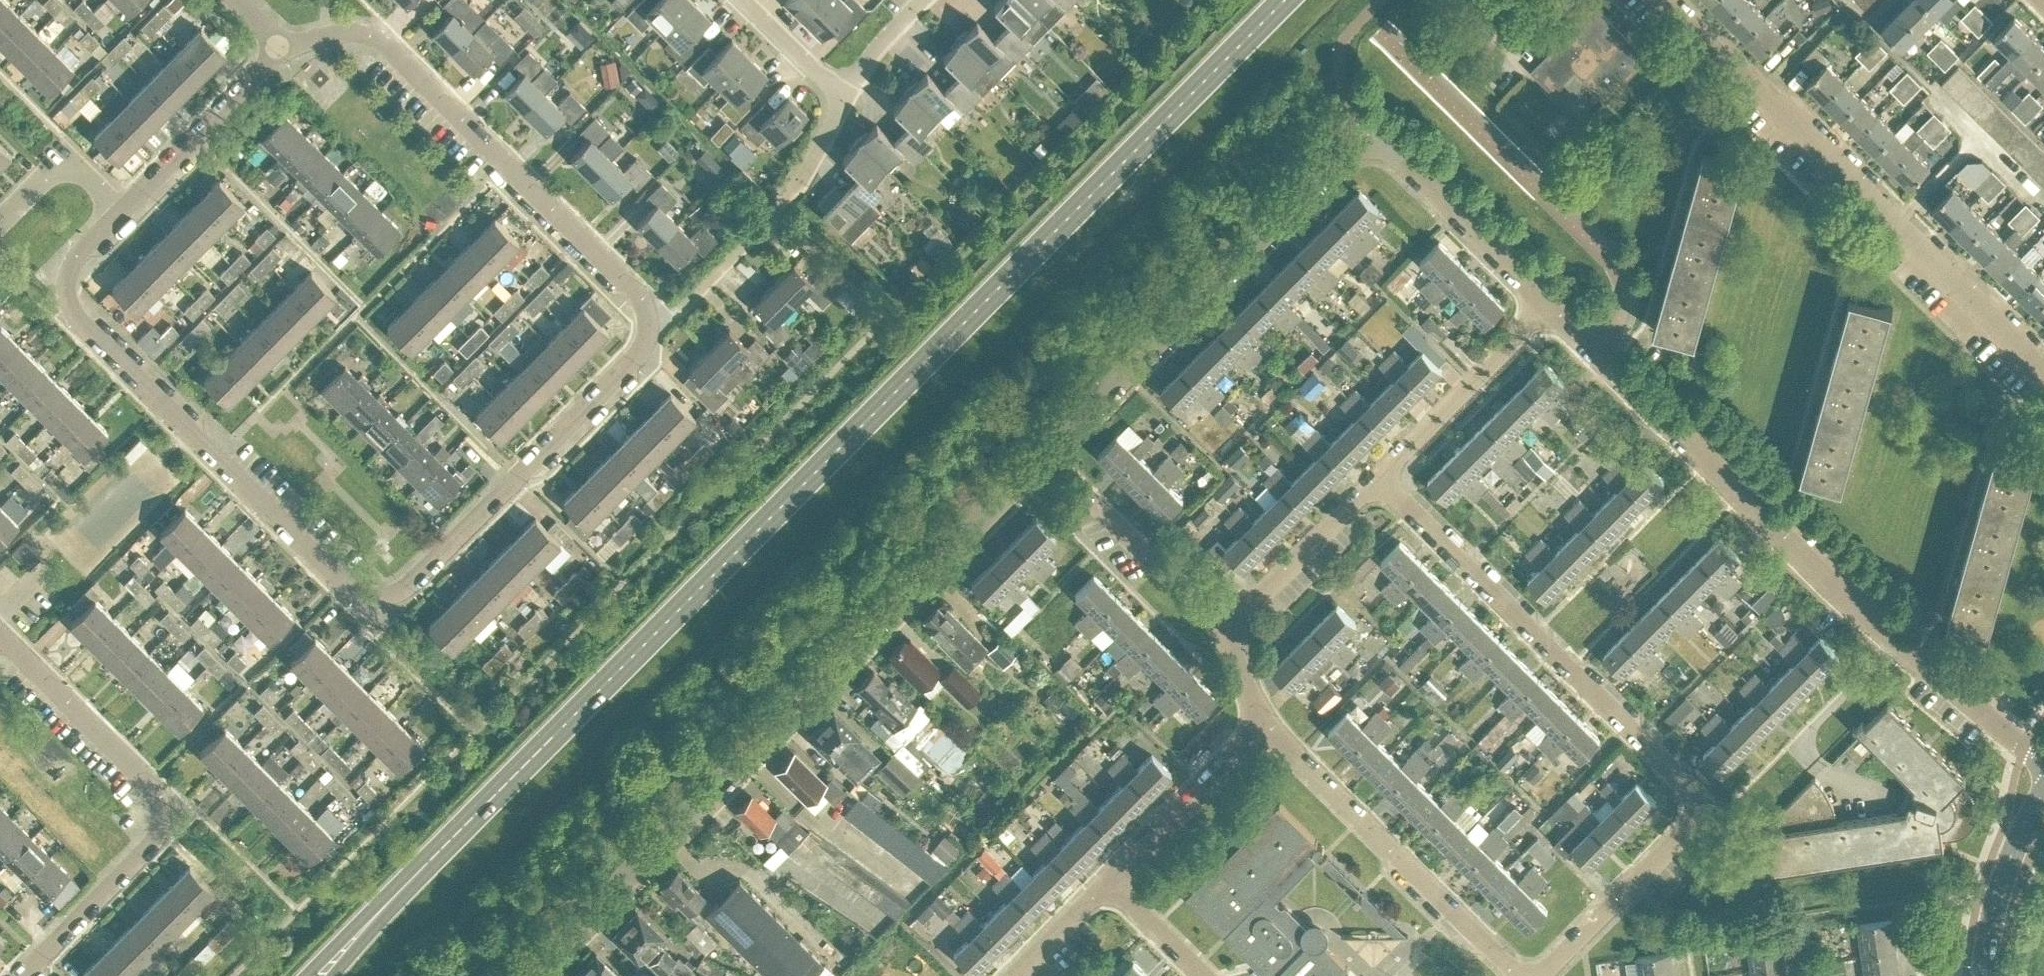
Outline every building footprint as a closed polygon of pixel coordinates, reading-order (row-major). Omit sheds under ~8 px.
[(19,12),(7,0),(0,0),(0,32),(19,12)] [(54,13),(63,4),(59,0),(45,0),(43,1),(54,13)] [(85,17),(93,9),(85,0),(80,0),(74,6),(85,17)] [(129,10),(139,0),(119,0),(129,10)] [(453,50),(485,18),(468,0),(446,0),(442,4),(450,13),(433,30),(453,50)] [(663,28),(690,0),(639,0),(626,14),(642,29),(653,17),(663,28)] [(663,28),(672,36),(664,44),(681,61),(699,42),(691,34),(709,16),(693,0),(690,0),(663,28)] [(803,18),(820,0),(784,0),(803,18)] [(803,18),(821,36),(840,18),(848,26),(866,8),(858,0),(820,0),(803,18)] [(1002,29),(1023,50),(1048,25),(1023,0),(997,0),(993,4),(1010,21),(1002,29)] [(1048,25),(1073,0),(1023,0),(1048,25)] [(1729,18),(1747,0),(1713,0),(1712,1),(1729,18)] [(1746,35),(1766,15),(1751,0),(1747,0),(1729,18),(1746,35)] [(1831,0),(1813,0),(1812,0),(1817,14),(1834,8),(1831,0)] [(1900,9),(1920,29),(1937,12),(1925,0),(1909,0),(1900,9)] [(1937,12),(1949,0),(1925,0),(1937,12)] [(163,3),(152,14),(161,23),(172,12),(163,3)] [(1532,68),(1555,91),(1566,80),(1580,93),(1589,84),(1605,100),(1649,55),(1596,3),(1532,68)] [(1976,3),(1969,10),(1986,27),(1993,20),(1976,3)] [(63,4),(54,13),(66,24),(74,15),(63,4)] [(543,23),(524,4),(514,13),(533,33),(543,23)] [(93,9),(85,17),(96,29),(105,20),(93,9)] [(1920,29),(1900,9),(1883,27),(1903,47),(1920,29)] [(1986,27),(1969,10),(1962,17),(1979,34),(1986,27)] [(15,53),(37,30),(19,12),(0,32),(0,39),(15,53)] [(161,23),(152,14),(141,26),(150,34),(161,23)] [(1766,15),(1746,35),(1764,52),(1783,32),(1766,15)] [(1995,36),(2012,53),(2032,33),(2015,15),(1995,36)] [(514,46),(485,18),(453,50),(473,70),(491,53),(499,61),(514,46)] [(594,35),(577,18),(568,28),(585,45),(594,35)] [(966,27),(958,36),(989,67),(1005,50),(1014,59),(1023,50),(1002,29),(994,37),(977,20),(968,29),(966,27)] [(201,27),(183,45),(207,69),(226,51),(201,27)] [(99,40),(88,29),(79,37),(91,49),(99,40)] [(15,53),(33,70),(55,48),(37,30),(15,53)] [(2002,63),(2009,70),(2012,67),(2022,77),(2029,70),(2043,55),(2043,44),(2032,33),(2012,53),(2002,63)] [(123,35),(112,46),(121,54),(132,43),(123,35)] [(960,72),(952,80),(973,101),(998,76),(989,67),(958,36),(949,45),(951,46),(943,55),(960,72)] [(1856,53),(1863,60),(1881,43),(1874,36),(1856,53)] [(1942,37),(1935,44),(1952,61),(1959,54),(1942,37)] [(711,74),(720,83),(748,55),(731,38),(713,56),(705,48),(687,66),(703,82),(711,74)] [(1881,43),(1863,60),(1870,67),(1888,50),(1881,43)] [(1952,61),(1935,44),(1928,51),(1946,68),(1952,61)] [(183,45),(165,63),(190,87),(207,69),(183,45)] [(121,54),(112,46),(101,57),(110,65),(121,54)] [(1140,46),(1133,46),(1130,54),(1136,57),(1141,55),(1140,46)] [(55,48),(33,70),(52,88),(74,66),(55,48)] [(504,90),(524,110),(544,90),(545,91),(557,78),(544,65),(529,49),(513,64),(522,72),(504,90)] [(748,55),(720,83),(731,93),(719,105),(735,120),(756,98),(748,90),(766,72),(748,55)] [(2043,84),(2043,55),(2029,70),(2043,84)] [(1978,74),(1985,80),(2002,63),(1995,56),(1978,74)] [(600,62),(605,86),(620,82),(615,59),(600,62)] [(1808,82),(1825,99),(1845,79),(1827,62),(1808,82)] [(165,63),(147,81),(172,105),(190,87),(165,63)] [(2002,63),(1985,80),(1992,87),(2009,70),(2002,63)] [(1942,82),(1950,90),(1967,73),(1959,65),(1942,82)] [(1890,87),(1897,94),(1915,77),(1908,70),(1890,87)] [(916,78),(908,87),(939,117),(955,101),(964,110),(973,101),(952,80),(944,88),(927,72),(918,80),(916,78)] [(1950,90),(1958,98),(1974,81),(1967,73),(1950,90)] [(92,75),(81,86),(90,94),(101,83),(92,75)] [(1915,77),(1897,94),(1904,101),(1922,84),(1915,77)] [(632,78),(626,84),(634,92),(640,86),(632,78)] [(1825,99),(1842,116),(1862,96),(1845,79),(1825,99)] [(147,81),(130,99),(154,123),(172,105),(147,81)] [(1100,81),(1079,103),(1085,109),(1107,87),(1100,81)] [(1958,98),(1965,106),(1982,89),(1974,81),(1958,98)] [(90,94),(81,86),(70,97),(78,106),(90,94)] [(910,123),(901,131),(923,152),(932,143),(922,134),(939,117),(908,87),(899,96),(901,98),(893,106),(910,123)] [(1965,106),(1973,113),(1990,96),(1982,89),(1965,106)] [(544,90),(524,110),(545,130),(562,112),(571,121),(585,106),(570,90),(557,103),(545,91),(544,90)] [(2012,107),(2019,114),(2036,97),(2030,90),(2012,107)] [(796,121),(806,111),(788,94),(770,112),(762,104),(742,124),(758,141),(769,129),(779,138),(787,130),(792,135),(801,126),(796,121)] [(1842,116),(1859,133),(1879,113),(1862,96),(1842,116)] [(1973,113),(1981,121),(1998,104),(1990,96),(1973,113)] [(2036,97),(2019,114),(2026,121),(2043,104),(2036,97)] [(130,99),(112,117),(136,141),(154,123),(130,99)] [(1981,121),(1989,129),(2006,112),(1998,104),(1981,121)] [(1917,129),(1924,135),(1942,118),(1935,111),(1917,129)] [(1989,129),(1997,137),(2014,120),(2006,112),(1989,129)] [(1859,133),(1876,150),(1896,130),(1879,113),(1859,133)] [(270,147),(279,156),(281,158),(305,134),(286,115),(262,138),(261,136),(257,141),(267,151),(270,147)] [(571,156),(591,176),(611,156),(611,157),(624,144),(610,131),(611,131),(595,115),(580,130),(588,139),(571,156)] [(136,141),(112,117),(94,135),(118,159),(136,141)] [(1554,152),(1562,160),(1595,126),(1587,118),(1554,152)] [(1942,118),(1924,135),(1931,142),(1948,125),(1942,118)] [(1997,137),(2004,144),(2021,127),(2014,120),(1997,137)] [(866,129),(857,138),(888,168),(904,152),(914,161),(923,152),(901,131),(893,140),(876,123),(868,131),(866,129)] [(1896,130),(1876,150),(1893,167),(1913,147),(1924,135),(1917,129),(1915,126),(1904,137),(1896,130)] [(2004,144),(2012,152),(2029,135),(2021,127),(2004,144)] [(723,143),(734,155),(746,142),(734,131),(723,143)] [(289,166),(298,175),(300,177),(324,153),(305,134),(281,158),(279,156),(276,159),(278,162),(286,169),(289,166)] [(2012,152),(2020,160),(2037,143),(2029,135),(2012,152)] [(657,147),(670,160),(679,151),(667,138),(657,147)] [(859,174),(851,182),(873,203),(882,194),(872,185),(888,168),(857,138),(849,147),(851,149),(842,157),(859,174)] [(11,153),(0,142),(0,165),(11,153)] [(2028,168),(2043,151),(2043,150),(2037,143),(2020,160),(2028,168)] [(1913,147),(1893,167),(1911,184),(1931,164),(1913,147)] [(702,164),(712,155),(704,148),(695,157),(702,164)] [(1704,148),(1688,208),(1730,220),(1747,160),(1704,148)] [(2036,175),(2043,167),(2043,151),(2028,168),(2036,175)] [(308,185),(317,194),(319,196),(343,171),(324,153),(300,177),(298,175),(294,178),(305,188),(308,185)] [(611,156),(591,176),(611,196),(629,179),(637,187),(652,172),(636,156),(624,169),(611,157),(611,156)] [(1999,175),(1983,159),(1968,159),(1958,169),(1975,186),(1982,193),(1999,175)] [(278,162),(271,169),(279,176),(286,169),(278,162)] [(249,175),(255,182),(266,171),(259,165),(249,175)] [(2043,183),(2043,167),(2036,175),(2043,183)] [(327,204),(336,212),(338,215),(362,190),(343,171),(319,196),(317,194),(313,197),(324,207),(327,204)] [(1999,175),(1982,193),(1989,200),(2006,182),(1999,175)] [(219,178),(201,196),(226,221),(244,203),(219,178)] [(637,222),(657,242),(677,222),(664,209),(677,197),(661,181),(646,196),(654,204),(637,222)] [(873,203),(851,182),(843,191),(836,183),(817,202),(827,212),(825,215),(850,240),(880,210),(873,203)] [(291,199),(301,190),(295,184),(285,193),(291,199)] [(1933,207),(1951,224),(1971,204),(1953,186),(1933,207)] [(688,213),(696,222),(722,198),(714,189),(688,213)] [(1361,189),(1339,211),(1372,244),(1379,237),(1371,228),(1370,230),(1364,224),(1380,208),(1361,189)] [(346,223),(355,231),(357,233),(381,209),(362,190),(338,215),(336,212),(332,216),(343,226),(346,223)] [(986,195),(978,203),(985,210),(993,202),(986,195)] [(201,196),(184,214),(208,239),(226,221),(201,196)] [(2016,226),(2033,209),(2026,202),(2009,220),(2016,226)] [(1951,224),(1968,241),(1988,221),(1971,204),(1951,224)] [(1688,208),(1671,268),(1714,279),(1730,220),(1688,208)] [(357,233),(355,231),(351,235),(362,245),(365,241),(376,253),(400,228),(381,209),(357,233)] [(1985,258),(2002,275),(2022,254),(2014,246),(2025,235),(2023,233),(2040,216),(2033,209),(2016,226),(2005,238),(1985,258)] [(1339,211),(1320,230),(1338,249),(1353,263),(1372,244),(1339,211)] [(184,214),(166,232),(190,257),(208,239),(184,214)] [(304,225),(297,217),(291,223),(298,231),(304,225)] [(519,241),(495,217),(476,235),(501,259),(509,268),(528,250),(519,241)] [(273,221),(268,226),(274,232),(275,234),(281,229),(273,221)] [(911,235),(938,260),(948,249),(946,246),(951,241),(930,221),(923,229),(920,226),(911,235)] [(1968,241),(1985,258),(2005,238),(1988,221),(1968,241)] [(677,222),(657,242),(677,262),(695,244),(703,253),(718,238),(702,222),(690,235),(677,222)] [(274,232),(268,226),(267,225),(256,237),(264,245),(275,234),(274,232)] [(1320,230),(1300,250),(1333,283),(1341,276),(1332,267),(1331,269),(1325,263),(1338,249),(1320,230)] [(166,232),(148,250),(173,275),(190,257),(166,232)] [(459,253),(483,277),(492,286),(509,268),(501,259),(476,235),(459,253)] [(1422,287),(1429,295),(1462,261),(1440,240),(1421,259),(1437,275),(1431,281),(1430,279),(1422,287)] [(273,245),(262,257),(270,265),(281,254),(273,245)] [(148,250),(130,268),(155,292),(173,275),(148,250)] [(242,250),(231,262),(239,270),(251,259),(242,250)] [(341,250),(332,258),(339,265),(348,257),(341,250)] [(1300,250),(1281,269),(1300,288),(1313,274),(1320,280),(1318,282),(1326,290),(1333,283),(1300,250)] [(459,253),(441,271),(465,295),(483,277),(459,253)] [(2002,275),(2019,292),(2039,271),(2022,254),(2002,275)] [(911,266),(913,269),(909,274),(905,270),(894,281),(905,292),(916,281),(914,279),(917,277),(919,279),(933,265),(922,255),(911,266)] [(270,265),(262,257),(251,268),(259,276),(270,265)] [(1361,272),(1372,282),(1384,269),(1373,259),(1361,272)] [(1449,286),(1464,301),(1483,282),(1462,261),(1429,295),(1436,302),(1444,294),(1443,292),(1449,286)] [(239,270),(231,262),(220,273),(228,281),(239,270)] [(794,262),(773,283),(793,303),(806,290),(822,305),(840,287),(822,269),(811,280),(794,262)] [(529,274),(538,282),(549,271),(541,263),(529,274)] [(1387,283),(1395,292),(1412,275),(1404,266),(1387,283)] [(155,292),(130,268),(112,286),(137,311),(155,292)] [(1714,279),(1671,268),(1654,327),(1697,339),(1714,279)] [(311,269),(293,288),(318,312),(336,294),(311,269)] [(1281,269),(1262,289),(1295,322),(1302,315),(1294,306),(1292,308),(1286,302),(1300,288),(1281,269)] [(465,295),(441,271),(423,289),(448,313),(456,322),(474,304),(465,295)] [(2036,308),(2043,300),(2043,276),(2039,271),(2019,292),(2036,308)] [(237,281),(226,292),(235,301),(246,290),(237,281)] [(546,282),(535,294),(544,302),(555,291),(546,282)] [(1483,282),(1464,301),(1450,315),(1458,323),(1466,315),(1464,313),(1470,307),(1487,323),(1505,304),(1483,282)] [(793,303),(773,283),(753,303),(771,320),(763,329),(778,344),(793,328),(781,316),(793,303)] [(207,286),(195,297),(204,306),(215,295),(207,286)] [(293,288),(275,306),(300,330),(318,312),(293,288)] [(516,288),(505,299),(513,307),(524,296),(516,288)] [(423,289),(405,307),(430,331),(448,313),(423,289)] [(1262,289),(1242,308),(1261,327),(1275,313),(1281,319),(1279,321),(1288,329),(1295,322),(1262,289)] [(1349,298),(1364,312),(1372,304),(1357,290),(1349,298)] [(583,306),(565,323),(590,348),(608,330),(601,322),(612,312),(591,291),(580,303),(583,306)] [(235,301),(226,292),(215,304),(224,312),(235,301)] [(544,302),(535,294),(524,305),(533,313),(544,302)] [(1851,294),(1834,354),(1877,366),(1894,306),(1851,294)] [(1428,296),(1421,303),(1428,310),(1435,304),(1428,296)] [(204,306),(195,297),(184,309),(193,317),(204,306)] [(513,307),(505,299),(494,310),(502,318),(513,307)] [(275,306),(258,323),(282,348),(300,330),(275,306)] [(430,331),(405,307),(387,325),(412,349),(430,331)] [(1242,308),(1223,328),(1256,361),(1263,354),(1255,346),(1254,347),(1247,341),(1261,327),(1242,308)] [(1422,322),(1440,340),(1449,332),(1431,314),(1422,322)] [(202,317),(191,328),(199,336),(210,325),(202,317)] [(511,318),(500,329),(508,338),(519,327),(511,318)] [(147,349),(154,356),(179,331),(171,322),(160,333),(158,331),(153,336),(156,339),(147,349)] [(1431,342),(1411,322),(1403,330),(1423,350),(1424,349),(1431,342)] [(19,341),(0,323),(0,360),(19,341)] [(258,323),(240,341),(264,366),(282,348),(258,323)] [(480,323),(469,335),(478,343),(489,332),(480,323)] [(565,323),(548,341),(572,366),(590,348),(565,323)] [(199,336),(191,328),(180,339),(188,348),(199,336)] [(708,348),(738,378),(741,381),(770,352),(755,337),(746,345),(729,328),(708,348)] [(1223,328),(1203,347),(1223,366),(1236,353),(1242,359),(1241,360),(1249,368),(1256,361),(1223,328)] [(508,338),(500,329),(489,341),(497,349),(508,338)] [(478,343),(469,335),(458,346),(467,354),(478,343)] [(1338,348),(1350,360),(1360,350),(1348,338),(1338,348)] [(12,384),(37,359),(19,341),(0,360),(0,372),(12,384)] [(240,341),(222,359),(247,384),(264,366),(240,341)] [(548,341),(530,359),(554,384),(572,366),(548,341)] [(783,356),(797,371),(811,358),(797,343),(783,356)] [(1184,367),(1217,400),(1224,392),(1216,385),(1215,386),(1209,380),(1223,366),(1203,347),(1184,367)] [(1690,363),(1713,369),(1718,353),(1695,347),(1690,363)] [(738,378),(708,348),(688,368),(706,386),(698,394),(713,409),(729,393),(726,390),(738,378)] [(1421,390),(1443,368),(1440,365),(1424,349),(1423,350),(1408,365),(1402,359),(1403,358),(1395,349),(1388,357),(1421,390)] [(475,354),(464,365),(473,374),(484,363),(475,354)] [(1319,366),(1325,372),(1336,360),(1331,354),(1319,366)] [(1834,354),(1818,413),(1860,425),(1877,366),(1834,354)] [(1305,357),(1298,364),(1305,371),(1312,364),(1305,357)] [(1397,377),(1383,390),(1402,409),(1421,390),(1388,357),(1381,364),(1389,372),(1390,370),(1397,377)] [(12,384),(30,401),(54,377),(37,359),(12,384)] [(247,384),(222,359),(204,378),(228,402),(247,384)] [(433,371),(442,379),(453,368),(444,359),(433,371)] [(530,359),(512,377),(537,402),(554,384),(530,359)] [(1546,361),(1526,381),(1559,414),(1566,407),(1558,399),(1557,401),(1550,394),(1565,380),(1546,361)] [(322,390),(341,409),(365,385),(367,387),(371,383),(361,373),(357,377),(346,365),(322,390)] [(473,374),(464,365),(453,376),(462,385),(473,374)] [(1217,400),(1184,367),(1163,389),(1181,407),(1197,391),(1204,397),(1202,399),(1210,407),(1217,400)] [(1300,385),(1312,397),(1326,383),(1314,370),(1300,385)] [(30,401),(48,419),(72,395),(54,377),(30,401)] [(512,377),(494,395),(519,419),(537,402),(512,377)] [(1526,381),(1506,401),(1525,420),(1539,406),(1545,412),(1544,414),(1552,422),(1559,414),(1526,381)] [(341,409),(360,428),(384,403),(386,406),(390,402),(380,392),(376,396),(367,387),(365,385),(341,409)] [(1356,388),(1349,396),(1382,429),(1402,409),(1383,390),(1369,404),(1363,398),(1365,397),(1356,388)] [(671,392),(652,410),(677,435),(695,416),(671,392)] [(48,419),(66,437),(90,412),(72,395),(48,419)] [(519,419),(494,395),(476,413),(501,438),(519,419)] [(1358,416),(1344,429),(1363,448),(1382,429),(1349,396),(1342,403),(1350,411),(1352,410),(1358,416)] [(1506,401),(1487,420),(1520,453),(1528,446),(1519,438),(1518,439),(1512,433),(1525,420),(1506,401)] [(360,428),(379,447),(403,422),(405,424),(409,421),(399,411),(395,414),(386,406),(384,403),(360,428)] [(1223,405),(1215,413),(1226,424),(1234,416),(1223,405)] [(652,410),(635,428),(659,453),(677,435),(652,410)] [(1318,427),(1300,410),(1293,417),(1311,435),(1318,427)] [(90,412),(66,437),(84,455),(80,459),(89,468),(106,450),(97,442),(109,431),(90,412)] [(1566,422),(1584,440),(1594,431),(1576,412),(1566,422)] [(1860,425),(1818,413),(1801,473),(1844,485),(1860,425)] [(724,425),(735,435),(744,426),(734,415),(724,425)] [(1311,435),(1293,417),(1286,424),(1303,442),(1311,435)] [(1520,453),(1487,420),(1468,440),(1487,459),(1500,445),(1507,451),(1505,452),(1513,460),(1520,453)] [(1160,430),(1165,425),(1161,421),(1156,426),(1160,430)] [(379,447),(398,465),(422,441),(424,443),(428,440),(418,430),(414,433),(405,424),(403,422),(379,447)] [(1344,468),(1363,448),(1344,429),(1331,443),(1324,437),(1326,435),(1318,427),(1311,435),(1344,468)] [(635,428),(617,446),(641,471),(659,453),(635,428)] [(6,439),(17,450),(26,441),(15,430),(6,439)] [(1100,452),(1122,474),(1141,455),(1155,441),(1148,434),(1140,442),(1141,443),(1135,449),(1119,433),(1100,452)] [(1325,487),(1344,468),(1311,435),(1303,442),(1312,450),(1313,448),(1319,454),(1306,468),(1325,487)] [(1998,439),(1981,499),(2024,511),(2040,451),(1998,439)] [(705,440),(693,451),(702,460),(713,448),(705,440)] [(1468,440),(1449,459),(1482,492),(1489,485),(1481,477),(1479,478),(1473,472),(1487,459),(1468,440)] [(26,441),(17,450),(29,461),(37,453),(26,441)] [(398,465),(417,484),(441,460),(443,462),(447,459),(437,449),(433,452),(424,443),(422,441),(398,465)] [(1143,495),(1176,462),(1189,449),(1180,441),(1168,453),(1169,455),(1161,463),(1162,464),(1156,471),(1144,459),(1144,458),(1141,455),(1122,474),(1143,495)] [(1227,457),(1236,467),(1250,453),(1241,444),(1227,457)] [(617,446),(599,464),(624,488),(641,471),(617,446)] [(1554,467),(1534,448),(1526,457),(1546,476),(1554,467)] [(1600,455),(1612,467),(1645,500),(1665,479),(1646,461),(1632,475),(1625,469),(1627,467),(1608,448),(1600,455)] [(702,460),(693,451),(682,462),(691,471),(702,460)] [(1279,466),(1265,452),(1258,460),(1272,474),(1279,466)] [(1537,469),(1520,453),(1513,460),(1529,477),(1537,469)] [(1482,492),(1449,459),(1428,479),(1447,498),(1462,484),(1468,490),(1466,491),(1474,499),(1482,492)] [(441,460),(417,484),(436,504),(460,480),(461,482),(466,478),(455,468),(452,471),(443,462),(441,460)] [(11,469),(22,481),(31,472),(20,461),(11,469)] [(469,461),(461,469),(467,475),(475,467),(469,461)] [(1176,462),(1143,495),(1165,517),(1184,498),(1168,482),(1174,476),(1175,477),(1183,469),(1176,462)] [(599,464),(581,482),(606,506),(624,488),(599,464)] [(42,475),(54,486),(62,477),(51,466),(42,475)] [(1305,506),(1325,487),(1306,468),(1292,482),(1286,476),(1287,474),(1279,466),(1272,474),(1305,506)] [(1620,487),(1606,500),(1625,519),(1645,500),(1612,467),(1604,474),(1612,482),(1614,480),(1620,487)] [(31,472),(22,481),(34,492),(42,483),(31,472)] [(1213,491),(1223,501),(1241,482),(1231,472),(1213,491)] [(1281,493),(1267,507),(1286,526),(1305,506),(1272,474),(1265,481),(1273,489),(1275,487),(1281,493)] [(669,476),(658,487),(666,495),(678,484),(669,476)] [(606,506),(581,482),(563,500),(574,511),(566,520),(583,537),(592,528),(588,524),(606,506)] [(1507,503),(1489,485),(1482,492),(1506,515),(1513,508),(1507,503)] [(666,495),(658,487),(647,498),(655,507),(666,495)] [(1580,498),(1573,506),(1606,539),(1625,519),(1606,500),(1593,514),(1587,508),(1588,507),(1580,498)] [(1981,499),(1964,559),(2007,571),(2024,511),(1981,499)] [(0,503),(0,540),(19,521),(0,503)] [(1241,505),(1233,512),(1267,545),(1286,526),(1267,507),(1253,521),(1247,515),(1249,513),(1241,505)] [(1194,518),(1203,527),(1215,515),(1205,506),(1194,518)] [(1581,526),(1568,539),(1587,558),(1606,539),(1573,506),(1566,513),(1574,521),(1575,519),(1581,526)] [(160,531),(179,549),(203,525),(185,507),(160,531)] [(633,511),(622,523),(631,531),(642,520),(633,511)] [(1267,545),(1233,512),(1226,520),(1234,528),(1236,526),(1242,532),(1227,548),(1218,539),(1209,549),(1228,567),(1236,559),(1245,567),(1267,545)] [(536,516),(517,535),(542,559),(560,541),(564,545),(573,536),(556,519),(547,528),(536,516)] [(1036,517),(1014,539),(1047,571),(1054,564),(1046,556),(1045,558),(1039,552),(1055,535),(1036,517)] [(631,531),(622,523),(611,534),(620,542),(631,531)] [(179,549),(197,567),(221,543),(203,525),(179,549)] [(517,535),(500,552),(525,577),(542,559),(517,535)] [(1722,535),(1702,555),(1735,588),(1742,581),(1734,573),(1732,575),(1726,569),(1741,554),(1722,535)] [(1542,537),(1534,545),(1568,577),(1587,558),(1568,539),(1554,553),(1548,547),(1550,545),(1542,537)] [(12,549),(29,566),(41,555),(24,538),(12,549)] [(1014,539),(993,560),(1012,579),(1027,563),(1033,569),(1032,571),(1040,579),(1047,571),(1014,539)] [(1383,588),(1390,595),(1423,562),(1401,540),(1382,559),(1398,575),(1392,581),(1391,579),(1383,588)] [(604,542),(596,550),(604,558),(612,550),(604,542)] [(197,567),(215,585),(239,560),(221,543),(197,567)] [(1568,577),(1534,545),(1527,552),(1535,560),(1537,558),(1543,564),(1529,579),(1548,598),(1568,577)] [(500,552),(482,570),(507,595),(525,577),(500,552)] [(130,562),(141,573),(150,565),(138,553),(130,562)] [(1702,555),(1682,575),(1701,594),(1715,580),(1721,586),(1719,588),(1728,596),(1735,588),(1702,555)] [(2007,571),(1964,559),(1948,618),(1990,630),(2007,571)] [(215,585),(233,603),(257,578),(239,560),(215,585)] [(1012,579),(993,560),(971,582),(990,601),(1006,584),(1012,591),(1011,592),(1019,600),(1026,593),(1012,579)] [(1410,586),(1424,600),(1442,581),(1423,562),(1390,595),(1397,602),(1405,594),(1404,592),(1410,586)] [(482,570),(464,588),(489,613),(507,595),(482,570)] [(576,570),(565,581),(573,589),(584,578),(576,570)] [(124,582),(135,593),(144,584),(132,573),(124,582)] [(1075,621),(1083,628),(1115,595),(1093,573),(1075,592),(1091,609),(1085,615),(1083,613),(1075,621)] [(1682,575),(1663,595),(1696,627),(1704,620),(1695,612),(1694,614),(1688,608),(1701,594),(1682,575)] [(155,587),(166,598),(175,589),(163,578),(155,587)] [(233,603),(250,620),(275,596),(257,578),(233,603)] [(573,589),(565,581),(553,592),(562,600),(573,589)] [(1422,626),(1429,633),(1462,600),(1442,581),(1424,600),(1437,613),(1431,620),(1430,618),(1422,626)] [(71,622),(89,640),(113,615),(96,597),(101,592),(92,583),(70,605),(79,613),(71,622)] [(144,584),(135,593),(146,604),(155,596),(144,584)] [(1743,585),(1738,590),(1746,598),(1751,593),(1743,585)] [(464,588),(446,606),(471,631),(489,613),(464,588)] [(175,589),(166,598),(177,609),(186,600),(175,589)] [(1102,620),(1116,634),(1135,615),(1115,595),(1083,628),(1090,636),(1098,628),(1096,626),(1102,620)] [(1663,595),(1644,614),(1663,633),(1676,619),(1682,625),(1681,627),(1689,635),(1696,627),(1663,595)] [(275,596),(250,620),(269,639),(293,614),(275,596)] [(1759,596),(1752,603),(1758,609),(1759,611),(1767,604),(1759,596)] [(518,605),(525,612),(530,606),(523,599),(518,605)] [(1449,625),(1463,639),(1481,620),(1462,600),(1429,633),(1436,641),(1444,633),(1443,631),(1449,625)] [(1339,603),(1317,625),(1350,658),(1351,657),(1356,652),(1357,650),(1349,642),(1348,644),(1341,638),(1358,622),(1339,603)] [(540,605),(529,617),(538,625),(549,614),(540,605)] [(938,639),(966,667),(983,650),(972,638),(975,634),(947,606),(943,610),(937,605),(924,618),(941,636),(938,639)] [(471,631),(446,606),(428,625),(453,649),(471,631)] [(1741,616),(1748,623),(1757,614),(1750,607),(1741,616)] [(160,617),(171,628),(180,620),(168,609),(160,617)] [(191,622),(202,633),(210,625),(199,614),(191,622)] [(1644,614),(1624,633),(1657,666),(1665,659),(1657,651),(1655,653),(1649,647),(1663,633),(1644,614)] [(89,640),(107,658),(131,633),(113,615),(89,640)] [(1114,660),(1122,667),(1154,634),(1135,615),(1116,634),(1130,647),(1124,653),(1122,652),(1114,660)] [(538,625),(529,617),(518,628),(526,636),(538,625)] [(180,620),(171,628),(182,640),(191,631),(180,620)] [(1461,665),(1468,672),(1501,639),(1481,620),(1463,639),(1476,652),(1470,658),(1469,657),(1461,665)] [(1714,633),(1726,645),(1739,633),(1727,621),(1714,633)] [(210,625),(202,633),(213,644),(222,636),(210,625)] [(1317,625),(1296,646),(1315,665),(1321,671),(1335,657),(1343,665),(1350,658),(1317,625)] [(107,658),(125,675),(149,651),(131,633),(107,658)] [(1657,666),(1624,633),(1604,654),(1623,673),(1638,658),(1644,664),(1642,666),(1650,674),(1657,666)] [(1776,633),(1770,638),(1780,648),(1786,642),(1776,633)] [(1795,633),(1787,641),(1821,674),(1841,654),(1822,635),(1807,649),(1801,643),(1803,641),(1795,633)] [(1142,659),(1155,672),(1174,653),(1154,634),(1122,667),(1129,674),(1137,666),(1135,665),(1142,659)] [(291,660),(309,679),(333,654),(315,636),(291,660)] [(891,658),(920,687),(921,686),(930,695),(943,681),(966,704),(980,689),(954,664),(940,678),(935,673),(940,667),(910,638),(908,641),(905,638),(891,652),(893,655),(891,658)] [(1488,664),(1502,677),(1520,658),(1501,639),(1468,672),(1475,679),(1483,671),(1482,670),(1488,664)] [(1009,660),(1018,651),(1008,641),(1004,645),(998,640),(988,650),(1004,665),(1009,660)] [(505,641),(493,652),(502,661),(513,650),(505,641)] [(1796,661),(1782,674),(1801,693),(1821,674),(1787,641),(1786,642),(1780,648),(1788,656),(1790,655),(1796,661)] [(196,653),(207,664),(215,655),(204,644),(196,653)] [(1296,646),(1274,668),(1293,687),(1309,671),(1315,677),(1313,678),(1322,686),(1329,679),(1321,671),(1315,665),(1296,646)] [(227,658),(238,669),(247,661),(235,650),(227,658)] [(125,675),(143,693),(167,669),(149,651),(125,675)] [(502,661),(493,652),(482,663),(491,672),(502,661)] [(1153,699),(1161,706),(1193,673),(1174,653),(1155,672),(1169,686),(1163,692),(1161,691),(1153,699)] [(1406,670),(1416,660),(1409,653),(1399,663),(1406,670)] [(309,679),(327,696),(351,672),(333,654),(309,679)] [(215,655),(207,664),(218,675),(227,667),(215,655)] [(1500,704),(1507,711),(1540,678),(1520,658),(1502,677),(1515,691),(1509,697),(1508,695),(1500,704)] [(1052,670),(1064,683),(1076,671),(1064,659),(1052,670)] [(1354,662),(1348,668),(1354,675),(1360,668),(1354,662)] [(143,693),(160,711),(185,686),(167,669),(143,693)] [(879,715),(894,729),(916,705),(890,680),(887,683),(873,670),(858,686),(871,699),(869,701),(881,713),(879,715)] [(327,696),(345,714),(369,689),(351,672),(327,696)] [(1391,672),(1383,681),(1394,691),(1402,683),(1391,672)] [(1756,672),(1749,680),(1782,713),(1801,693),(1782,674),(1769,688),(1763,682),(1764,680),(1756,672)] [(1193,673),(1161,706),(1168,713),(1176,705),(1174,703),(1180,697),(1197,713),(1215,694),(1193,673)] [(1419,686),(1437,704),(1450,691),(1432,673),(1419,686)] [(1527,702),(1540,716),(1559,697),(1540,678),(1507,711),(1514,718),(1522,710),(1521,708),(1527,702)] [(1757,700),(1744,713),(1762,732),(1782,713),(1749,680),(1741,687),(1750,695),(1751,694),(1757,700)] [(294,693),(301,686),(296,681),(289,688),(294,693)] [(1313,699),(1326,711),(1343,694),(1330,681),(1313,699)] [(260,691),(271,702),(280,694),(268,682),(260,691)] [(185,686),(160,711),(179,729),(203,704),(185,686)] [(1042,698),(1053,709),(1063,698),(1052,688),(1042,698)] [(345,714),(363,732),(387,707),(369,689),(345,714)] [(1102,692),(1096,698),(1104,707),(1110,700),(1102,692)] [(1539,742),(1546,749),(1579,716),(1559,697),(1540,716),(1554,729),(1548,736),(1547,734),(1539,742)] [(254,711),(265,722),(274,713),(263,702),(254,711)] [(1754,833),(1756,842),(1760,842),(1764,871),(1945,846),(1943,837),(1956,836),(1959,835),(1961,834),(1964,832),(1967,830),(1970,828),(1971,826),(1972,825),(1974,822),(1975,818),(1976,816),(1976,814),(1976,813),(1976,811),(1976,809),(1976,807),(1975,805),(1975,803),(1974,802),(1973,800),(1972,798),(1971,797),(1970,795),(1960,785),(1966,779),(1889,702),(1866,724),(1863,721),(1856,728),(1909,780),(1898,811),(1838,820),(1837,817),(1836,814),(1835,809),(1833,804),(1832,800),(1830,797),(1829,794),(1827,791),(1825,788),(1823,785),(1819,780),(1815,776),(1759,832),(1754,833)] [(285,716),(296,727),(304,718),(293,707),(285,716)] [(363,732),(380,750),(405,725),(387,707),(363,732)] [(834,710),(821,723),(868,769),(880,757),(859,737),(860,736),(834,710)] [(1330,729),(1352,751),(1385,718),(1378,711),(1369,719),(1371,720),(1365,726),(1349,710),(1330,729)] [(1717,711),(1710,719),(1743,752),(1762,732),(1744,713),(1730,727),(1724,721),(1725,719),(1717,711)] [(274,713),(265,722),(277,733),(285,725),(274,713)] [(1579,716),(1546,749),(1553,757),(1561,749),(1560,747),(1566,741),(1582,757),(1601,738),(1579,716)] [(304,718),(296,727),(307,738),(316,729),(304,718)] [(1352,751),(1371,770),(1390,751),(1376,738),(1383,732),(1384,733),(1392,725),(1385,718),(1352,751)] [(1743,752),(1710,719),(1703,726),(1711,734),(1712,733),(1718,739),(1704,753),(1723,772),(1743,752)] [(856,781),(857,780),(868,769),(821,723),(809,735),(856,781)] [(405,725),(380,750),(399,768),(423,743),(405,725)] [(200,751),(219,769),(243,744),(225,726),(200,751)] [(1496,760),(1505,769),(1530,744),(1521,735),(1496,760)] [(290,746),(301,757),(310,749),(298,738),(290,746)] [(1426,739),(1417,748),(1423,754),(1432,745),(1426,739)] [(1842,755),(1856,768),(1870,754),(1857,741),(1842,755)] [(1107,750),(1113,756),(1121,748),(1115,742),(1107,750)] [(321,751),(332,762),(340,754),(329,743),(321,751)] [(219,769),(237,787),(261,762),(243,744),(219,769)] [(310,749),(301,757),(312,769),(321,760),(310,749)] [(1371,770),(1391,790),(1424,756),(1417,749),(1408,757),(1410,759),(1404,765),(1390,751),(1371,770)] [(876,769),(902,794),(920,774),(893,750),(876,769)] [(825,782),(816,773),(794,751),(776,769),(798,791),(808,800),(820,788),(834,802),(846,790),(844,788),(831,775),(825,782)] [(1123,753),(1116,760),(1149,793),(1171,771),(1152,752),(1136,768),(1129,762),(1131,761),(1123,753)] [(340,754),(332,762),(343,773),(352,765),(340,754)] [(1391,790),(1410,809),(1429,790),(1415,776),(1421,770),(1423,772),(1431,764),(1424,756),(1391,790)] [(1124,780),(1110,794),(1129,812),(1149,793),(1116,760),(1108,767),(1117,775),(1118,774),(1124,780)] [(237,787),(255,804),(279,780),(261,762),(237,787)] [(1534,781),(1543,771),(1535,763),(1526,772),(1534,781)] [(326,782),(337,793),(345,784),(334,773),(326,782)] [(357,787),(368,798),(376,790),(365,778),(357,787)] [(255,804),(273,822),(297,797),(279,780),(255,804)] [(858,796),(867,802),(874,808),(881,798),(857,780),(856,781),(849,788),(858,796)] [(1602,788),(1616,803),(1635,821),(1657,799),(1638,780),(1622,796),(1616,790),(1617,789),(1609,781),(1602,788)] [(1084,792),(1076,783),(1069,791),(1077,799),(1084,792)] [(345,784),(337,793),(348,804),(357,796),(345,784)] [(999,802),(984,788),(972,801),(987,815),(999,802)] [(1057,794),(1066,804),(1073,798),(1064,788),(1057,794)] [(1410,809),(1430,828),(1463,795),(1455,788),(1447,796),(1449,798),(1443,804),(1429,790),(1410,809)] [(1575,789),(1568,797),(1614,842),(1635,821),(1616,803),(1601,818),(1594,812),(1596,810),(1575,789)] [(1084,792),(1077,799),(1110,832),(1129,812),(1110,794),(1097,807),(1091,801),(1092,800),(1084,792)] [(788,850),(795,843),(807,830),(794,819),(794,818),(783,807),(774,816),(751,794),(737,809),(760,832),(765,827),(788,850)] [(1430,828),(1449,848),(1468,829),(1454,815),(1460,809),(1462,810),(1470,802),(1463,795),(1430,828)] [(844,814),(853,820),(867,802),(858,796),(844,814)] [(273,822),(290,840),(315,815),(297,797),(273,822)] [(1614,842),(1568,797),(1560,804),(1582,825),(1583,823),(1589,829),(1573,846),(1592,864),(1614,842)] [(1085,819),(1072,833),(1091,851),(1110,832),(1077,799),(1070,806),(1078,814),(1079,813),(1085,819)] [(1325,848),(1325,846),(1324,845),(1323,844),(1322,843),(1321,843),(1320,843),(1319,843),(1318,843),(1317,844),(1316,844),(1316,845),(1315,846),(1315,847),(1315,848),(1313,850),(1311,848),(1319,839),(1280,801),(1274,807),(1270,807),(1266,809),(1262,810),(1258,812),(1254,814),(1249,817),(1245,820),(1243,823),(1240,826),(1237,830),(1234,833),(1233,835),(1231,838),(1229,843),(1228,846),(1226,851),(1225,856),(1186,895),(1268,975),(1343,975),(1345,973),(1350,967),(1322,940),(1322,927),(1310,928),(1288,906),(1287,905),(1285,905),(1284,905),(1283,906),(1282,906),(1275,899),(1320,853),(1321,853),(1322,852),(1324,851),(1325,850),(1325,849),(1325,848)] [(853,820),(862,827),(876,809),(874,808),(867,802),(853,820)] [(12,816),(0,804),(0,828),(12,816)] [(1506,829),(1523,812),(1515,804),(1498,821),(1506,829)] [(315,815),(290,840),(309,858),(333,833),(342,823),(326,806),(316,816),(315,815)] [(862,827),(870,834),(884,816),(876,809),(862,827)] [(5,857),(7,859),(31,835),(12,816),(0,828),(0,852),(5,857)] [(870,834),(879,840),(893,822),(884,816),(870,834)] [(879,840),(888,847),(902,829),(893,822),(879,840)] [(1006,825),(998,833),(1006,841),(1014,834),(1006,825)] [(795,843),(803,849),(816,831),(810,826),(807,830),(795,843)] [(1449,848),(1469,867),(1502,834),(1494,827),(1486,835),(1488,836),(1482,842),(1468,829),(1449,848)] [(888,847),(896,854),(910,836),(902,829),(888,847)] [(931,847),(949,863),(963,846),(945,830),(931,847)] [(803,849),(811,855),(824,837),(816,831),(803,849)] [(1045,831),(1038,838),(1071,871),(1091,851),(1072,833),(1058,846),(1052,840),(1054,839),(1045,831)] [(1469,867),(1488,886),(1507,867),(1493,854),(1499,848),(1501,849),(1509,841),(1502,834),(1469,867)] [(15,867),(24,876),(26,878),(50,854),(31,835),(7,859),(5,857),(1,861),(11,871),(15,867)] [(896,854),(905,860),(919,842),(910,836),(896,854)] [(811,855),(819,861),(833,843),(824,837),(811,855)] [(1047,858),(1033,872),(1052,890),(1071,871),(1038,838),(1031,845),(1039,853),(1041,852),(1047,858)] [(905,860),(913,867),(927,849),(919,842),(905,860)] [(819,861),(828,867),(841,849),(833,843),(819,861)] [(976,854),(1000,877),(1033,910),(1052,890),(1033,872),(1019,885),(1013,879),(1015,878),(1007,870),(1007,869),(983,846),(976,854)] [(828,867),(836,873),(849,855),(841,849),(828,867)] [(913,867),(922,874),(936,856),(927,849),(913,867)] [(1548,865),(1557,856),(1552,851),(1543,860),(1548,865)] [(26,878),(24,876),(20,879),(30,889),(34,886),(45,897),(69,873),(50,854),(26,878)] [(836,873),(844,879),(857,861),(849,855),(836,873)] [(936,856),(922,874),(931,880),(947,864),(936,856)] [(844,879),(853,885),(866,867),(857,861),(844,879)] [(190,864),(172,883),(196,907),(215,889),(190,864)] [(983,865),(976,872),(984,880),(991,874),(983,865)] [(1488,886),(1508,906),(1541,872),(1533,865),(1525,873),(1527,875),(1521,881),(1507,867),(1488,886)] [(853,885),(861,891),(874,873),(866,867),(853,885)] [(835,972),(823,961),(824,960),(739,876),(713,904),(705,895),(678,869),(662,885),(663,887),(658,892),(672,905),(677,900),(697,920),(686,931),(699,944),(706,951),(717,939),(703,926),(711,918),(769,975),(831,975),(835,972)] [(1541,872),(1508,906),(1530,927),(1548,908),(1532,892),(1538,886),(1540,888),(1548,880),(1541,872)] [(861,891),(869,897),(882,879),(874,873),(861,891)] [(1008,897),(994,910),(1013,929),(1033,910),(1000,877),(992,884),(1001,892),(1002,890),(1008,897)] [(869,897),(878,903),(891,885),(882,879),(869,897)] [(172,883),(154,900),(179,925),(196,907),(172,883)] [(878,903),(886,909),(899,891),(891,885),(878,903)] [(899,891),(886,909),(895,915),(910,899),(899,891)] [(929,902),(943,916),(952,907),(938,893),(929,902)] [(154,900),(136,918),(161,943),(179,925),(154,900)] [(1381,908),(1389,915),(1359,948),(1378,964),(1413,925),(1387,901),(1381,908)] [(968,909),(961,916),(994,949),(1013,929),(994,910),(981,924),(975,918),(976,917),(968,909)] [(694,971),(695,970),(678,954),(675,957),(659,941),(664,936),(637,910),(625,923),(668,966),(686,975),(691,975),(694,971)] [(994,949),(961,916),(954,923),(962,931),(963,930),(969,936),(953,952),(972,971),(994,949)] [(1859,922),(1863,952),(1897,947),(1892,917),(1859,922)] [(136,918),(118,936),(143,961),(161,943),(136,918)] [(230,918),(219,929),(227,937),(238,926),(230,918)] [(662,972),(668,966),(625,923),(613,935),(639,961),(645,956),(662,972)] [(227,937),(219,929),(207,940),(216,948),(227,937)] [(699,944),(686,931),(678,938),(692,952),(699,944)] [(1748,939),(1753,968),(1786,963),(1782,934),(1748,939)] [(101,954),(123,975),(128,975),(143,961),(118,936),(101,954)] [(1823,949),(1822,937),(1807,939),(1808,951),(1823,949)] [(1867,975),(1898,975),(1901,975),(1897,947),(1863,952),(1867,975)] [(1641,975),(1675,975),(1671,950),(1638,955),(1641,975)] [(596,952),(584,965),(596,975),(620,975),(596,952)] [(194,953),(183,964),(192,973),(203,962),(194,953)] [(101,954),(83,973),(86,975),(123,975),(101,954)] [(712,975),(722,975),(726,968),(702,954),(696,966),(712,975)] [(1135,960),(1119,975),(1151,975),(1135,960)] [(1754,975),(1788,975),(1786,963),(1753,968),(1754,975)] [(183,964),(172,975),(188,975),(192,973),(183,964)] [(584,965),(573,975),(596,975),(584,965)]
